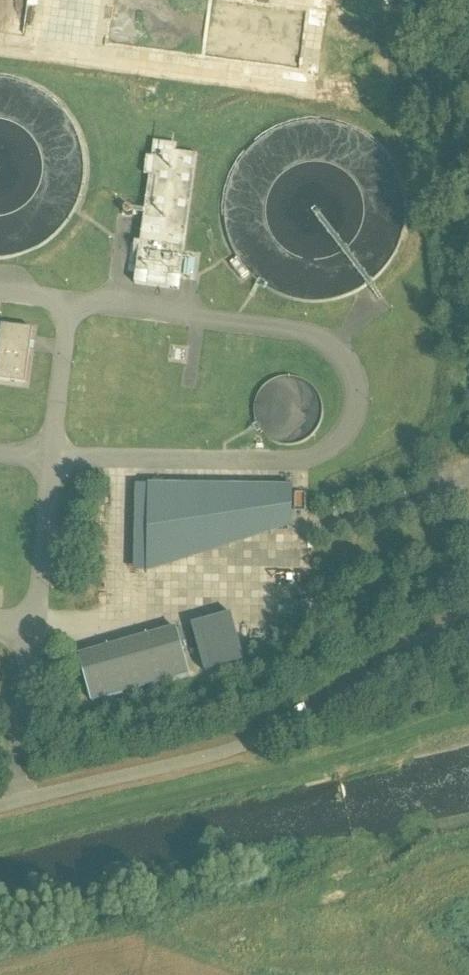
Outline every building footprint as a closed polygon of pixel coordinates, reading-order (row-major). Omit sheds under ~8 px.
[(116,47),(246,60),(249,39),(262,40),(265,7),(200,0),(173,0),(173,4),(149,2),(149,0),(121,0),(116,47)] [(179,290),(197,155),(176,152),(177,144),(154,141),(135,284),(179,290)] [(0,339),(0,380),(25,383),(32,330),(2,326),(0,339)] [(147,482),(144,569),(292,521),(291,481),(147,482)] [(204,672),(244,661),(231,614),(191,625),(204,672)] [(79,655),(92,702),(189,675),(176,628),(79,655)]
